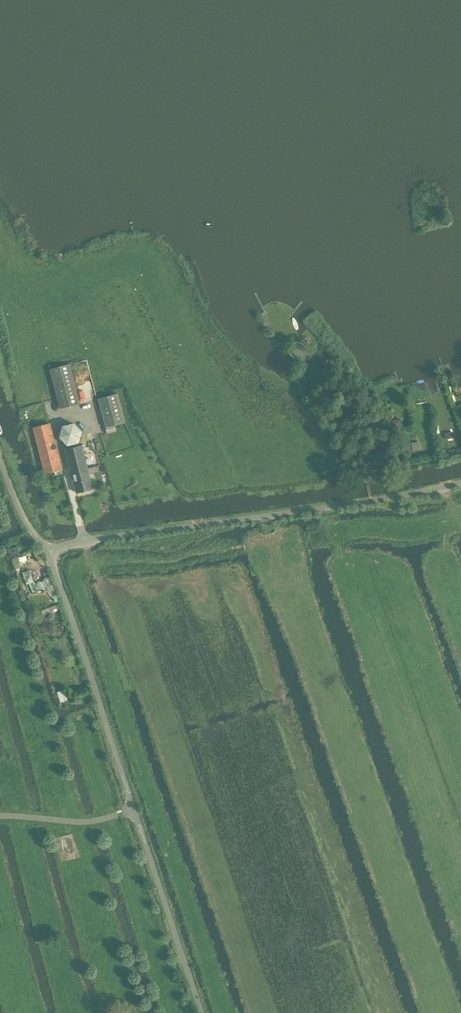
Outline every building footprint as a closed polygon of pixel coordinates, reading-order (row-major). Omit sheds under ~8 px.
[(302,364),(311,358),(302,345),(293,351),(302,364)] [(60,409),(79,404),(69,364),(50,369),(60,409)] [(338,371),(339,381),(346,380),(344,370),(338,371)] [(117,393),(98,399),(106,428),(108,434),(117,432),(116,425),(125,423),(117,393)] [(395,429),(403,427),(402,420),(394,421),(395,429)] [(45,474),(62,469),(50,424),(34,429),(45,474)] [(68,447),(79,444),(82,432),(74,424),(62,428),(59,439),(68,447)] [(82,445),(65,449),(72,477),(72,478),(72,481),(73,481),(76,493),(93,489),(89,474),(99,472),(98,466),(88,468),(83,450),(86,449),(85,445),(82,446),(82,445)] [(10,557),(19,554),(17,547),(7,550),(10,557)] [(39,562),(44,559),(43,559),(44,558),(40,552),(39,550),(34,553),(39,562)] [(31,574),(23,576),(26,585),(29,584),(32,592),(39,590),(39,589),(42,588),(44,592),(55,588),(51,577),(43,580),(44,582),(35,585),(31,574)] [(43,616),(61,609),(59,604),(41,611),(43,616)] [(60,703),(67,701),(64,690),(57,692),(60,703)]
